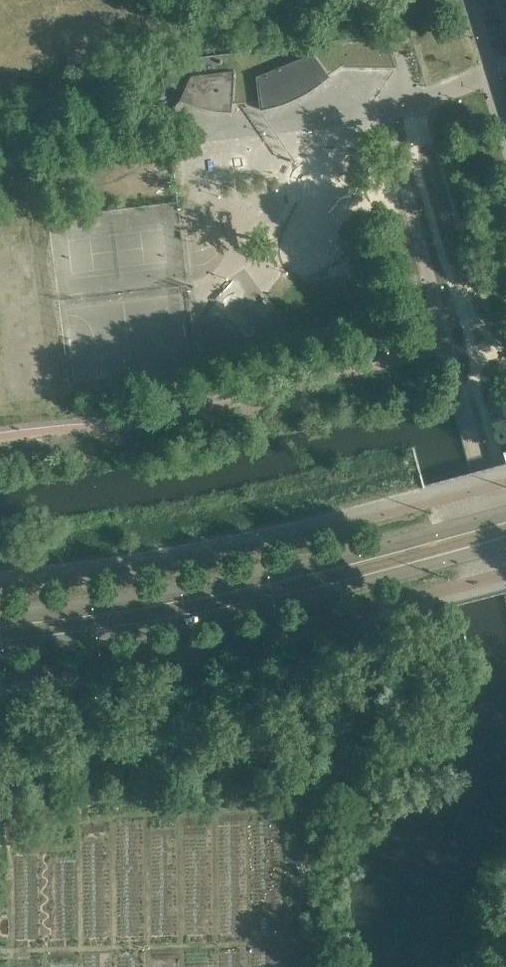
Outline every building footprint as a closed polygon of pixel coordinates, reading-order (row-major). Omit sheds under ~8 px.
[(328,75),(343,64),(345,66),(345,67),(397,67),(383,35),(156,62),(152,71),(156,74),(160,77),(166,82),(171,84),(175,87),(180,89),(184,91),(180,100),(189,103),(194,105),(200,107),(206,108),(211,110),(217,110),(226,111),(232,112),(232,103),(260,101),(261,109),(268,108),(273,107),(282,104),(290,101),(295,99),(303,95),(308,92),(315,87),(322,82),(329,76),(328,75)]
